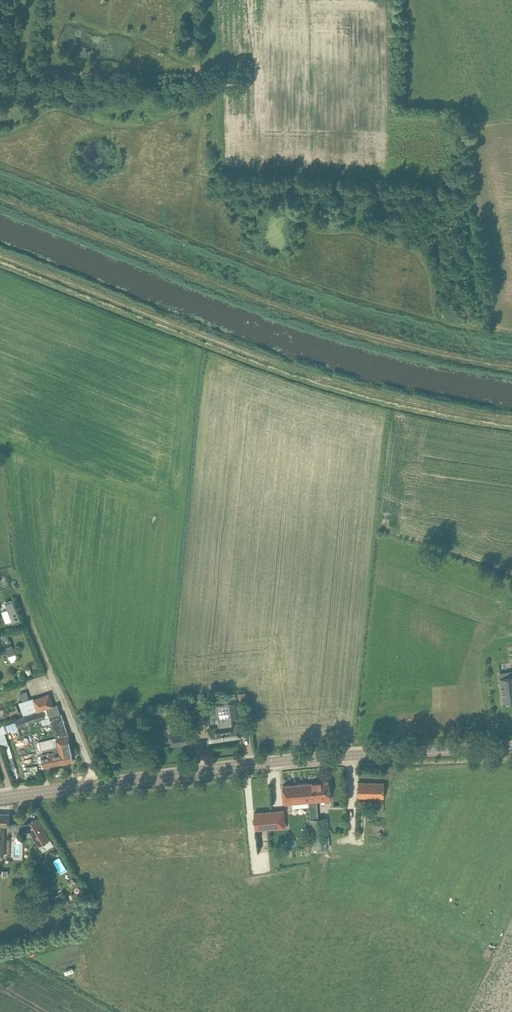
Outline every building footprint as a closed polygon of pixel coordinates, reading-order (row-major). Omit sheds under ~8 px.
[(12,599),(5,602),(13,625),(21,622),(12,599)] [(500,673),(501,678),(500,678),(503,702),(507,702),(507,703),(508,704),(511,704),(511,671),(500,673)] [(24,717),(42,710),(46,709),(49,717),(60,712),(58,705),(53,706),(49,694),(34,699),(29,700),(26,692),(20,694),(22,702),(19,703),(24,717)] [(219,727),(208,729),(210,741),(241,737),(239,724),(233,725),(232,717),(242,716),(240,701),(223,704),(225,718),(217,719),(219,727)] [(19,713),(18,705),(0,708),(0,717),(19,713)] [(24,717),(0,725),(0,740),(3,748),(9,746),(5,733),(19,729),(18,727),(45,718),(42,710),(24,717)] [(59,715),(49,718),(56,738),(60,752),(61,751),(63,763),(73,761),(71,751),(71,749),(69,736),(62,714),(59,715)] [(172,745),(194,742),(192,731),(170,734),(172,745)] [(56,738),(40,741),(42,751),(53,749),(54,753),(41,755),(43,767),(50,766),(63,763),(61,751),(60,752),(56,738)] [(329,781),(306,783),(308,802),(309,802),(311,819),(318,818),(317,802),(318,802),(331,800),(330,791),(329,781)] [(384,783),(358,782),(358,798),(384,798),(384,783)] [(308,802),(306,783),(283,785),(285,804),(308,802)] [(286,810),(262,813),(263,829),(287,827),(286,810)] [(3,850),(4,825),(9,824),(9,815),(0,814),(0,850),(3,850)] [(49,839),(37,818),(27,825),(39,845),(49,839)]
